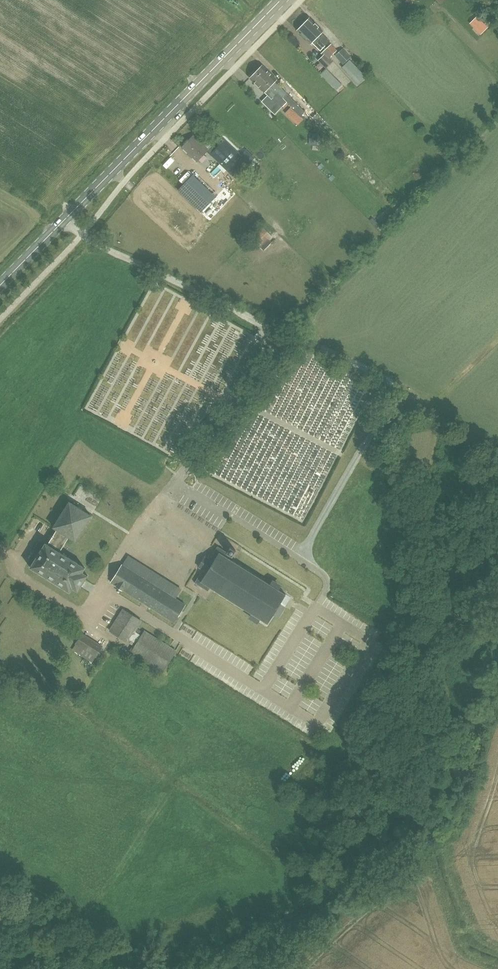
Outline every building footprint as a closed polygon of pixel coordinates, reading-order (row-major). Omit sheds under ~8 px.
[(477,16),(472,20),(477,25),(474,28),(480,34),(488,27),(477,16)] [(309,18),(303,24),(325,46),(330,41),(321,33),(323,31),(309,18)] [(325,46),(303,24),(297,30),(310,44),(312,43),(320,51),(325,46)] [(327,48),(333,54),(337,50),(330,44),(327,48)] [(330,57),(333,54),(327,48),(321,53),(323,55),(317,60),(326,69),(333,60),(330,57)] [(335,55),(343,64),(350,58),(342,49),(335,55)] [(249,55),(239,69),(248,76),(258,62),(249,55)] [(366,77),(350,60),(342,67),(358,84),(366,77)] [(262,65),(256,72),(285,102),(287,101),(301,115),(305,111),(275,81),(277,79),(262,65)] [(341,84),(326,69),(320,74),(336,90),(341,84)] [(273,97),(282,106),(285,102),(256,72),(249,78),(264,92),(271,99),(273,97)] [(292,114),(296,111),(291,106),(287,110),(292,114)] [(208,150),(193,136),(183,147),(198,161),(208,150)] [(218,147),(211,154),(221,164),(220,165),(226,171),(227,170),(234,163),(241,156),(240,155),(235,150),(234,150),(224,141),(218,147)] [(182,166),(172,173),(174,176),(184,169),(182,166)] [(193,176),(179,191),(200,211),(214,197),(193,176)] [(268,238),(270,239),(273,236),(264,227),(252,239),(260,246),(268,238)] [(53,527),(57,529),(47,544),(45,542),(30,567),(70,591),(72,587),(78,591),(88,575),(82,572),(85,567),(60,552),(70,537),(75,540),(91,515),(69,501),(53,527)] [(198,567),(203,570),(195,583),(208,591),(210,588),(251,613),(249,618),(257,624),(260,619),(268,624),(274,615),(279,618),(286,607),(281,603),(286,594),(279,590),(282,585),(272,579),(269,584),(229,558),(231,555),(233,556),(236,550),(230,546),(227,552),(218,546),(210,559),(205,556),(198,567)] [(111,582),(174,622),(185,604),(122,564),(111,582)] [(144,630),(142,635),(134,631),(141,620),(123,609),(110,630),(128,641),(129,639),(136,643),(131,651),(163,671),(176,650),(144,630)] [(76,644),(96,656),(102,647),(82,634),(76,644)]
